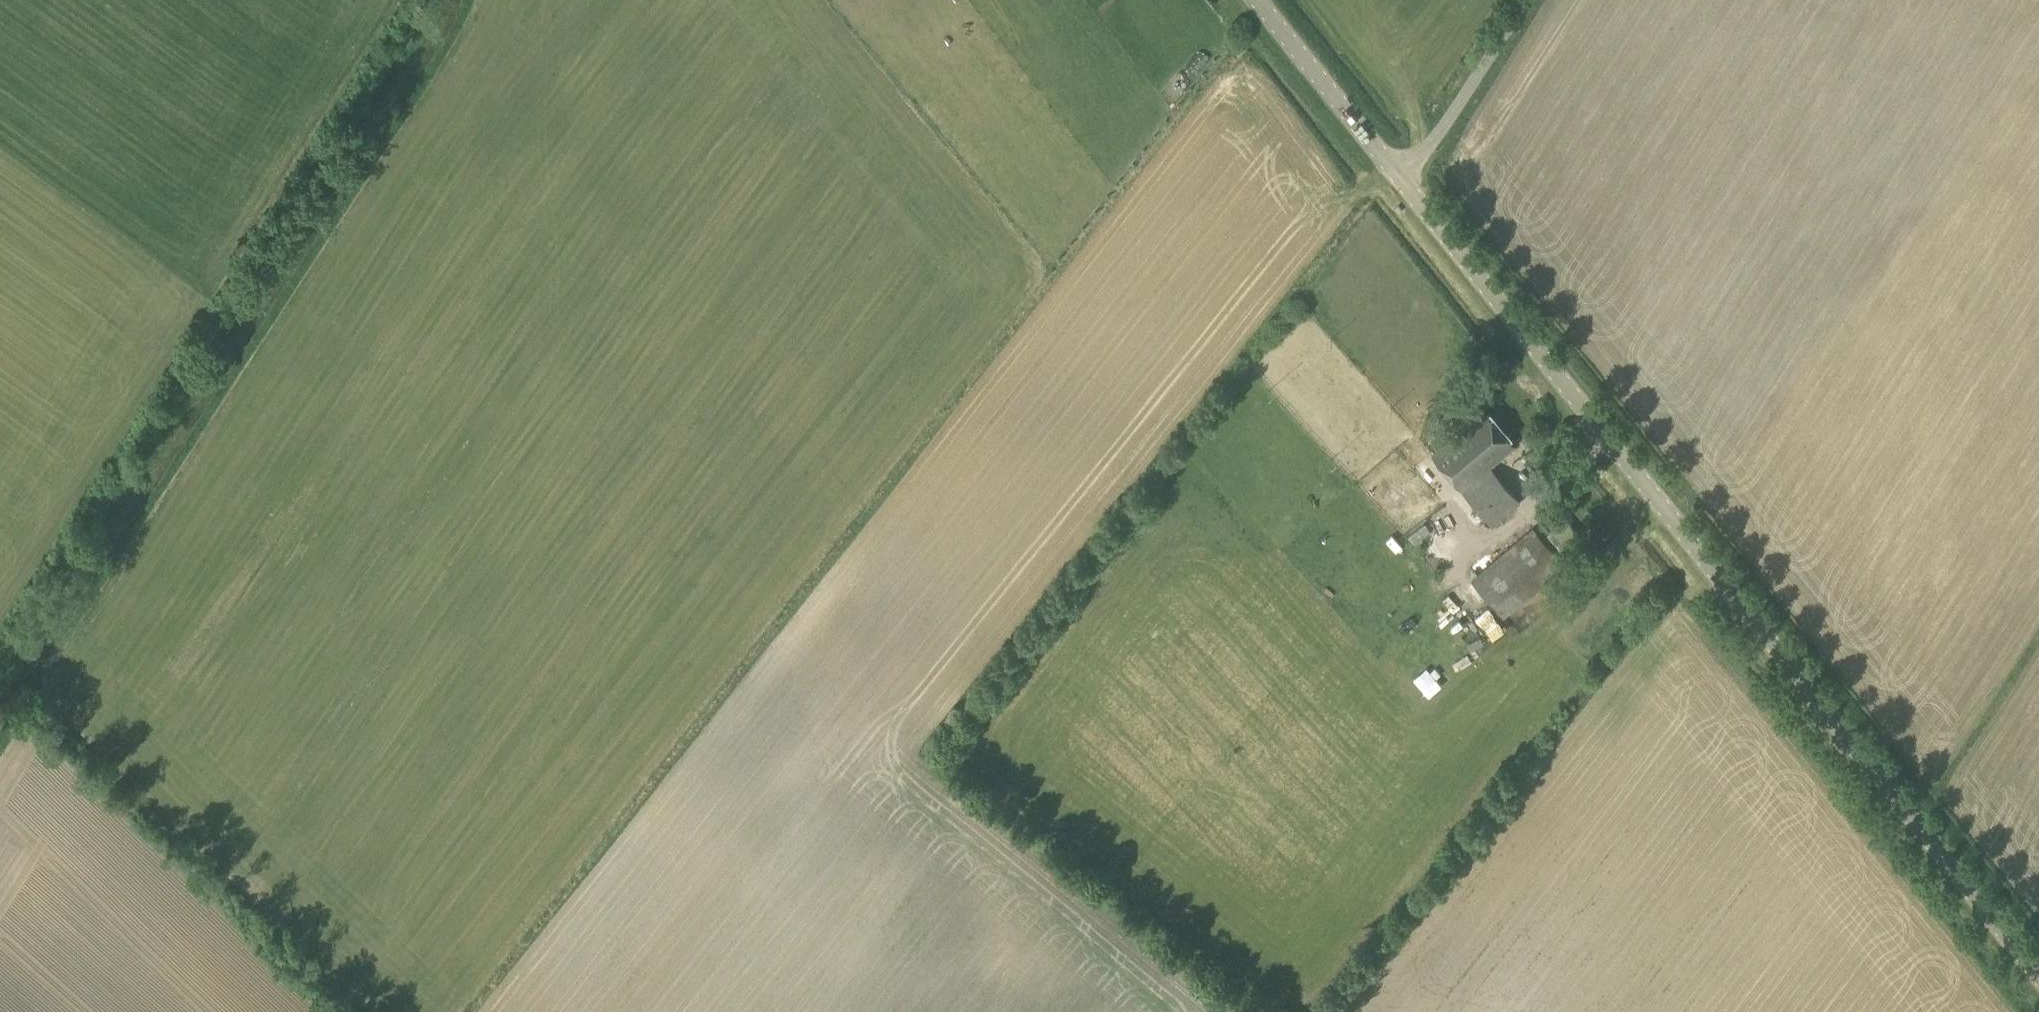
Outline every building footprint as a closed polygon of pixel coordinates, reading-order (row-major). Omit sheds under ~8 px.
[(1431,455),(1464,491),(1462,492),(1493,528),(1521,503),(1491,467),(1513,447),(1481,410),(1431,455)] [(1560,550),(1579,535),(1565,518),(1547,534),(1560,550)] [(1531,597),(1565,567),(1532,527),(1470,580),(1503,619),(1530,596),(1531,597)] [(1425,543),(1439,552),(1445,544),(1431,534),(1425,543)]
